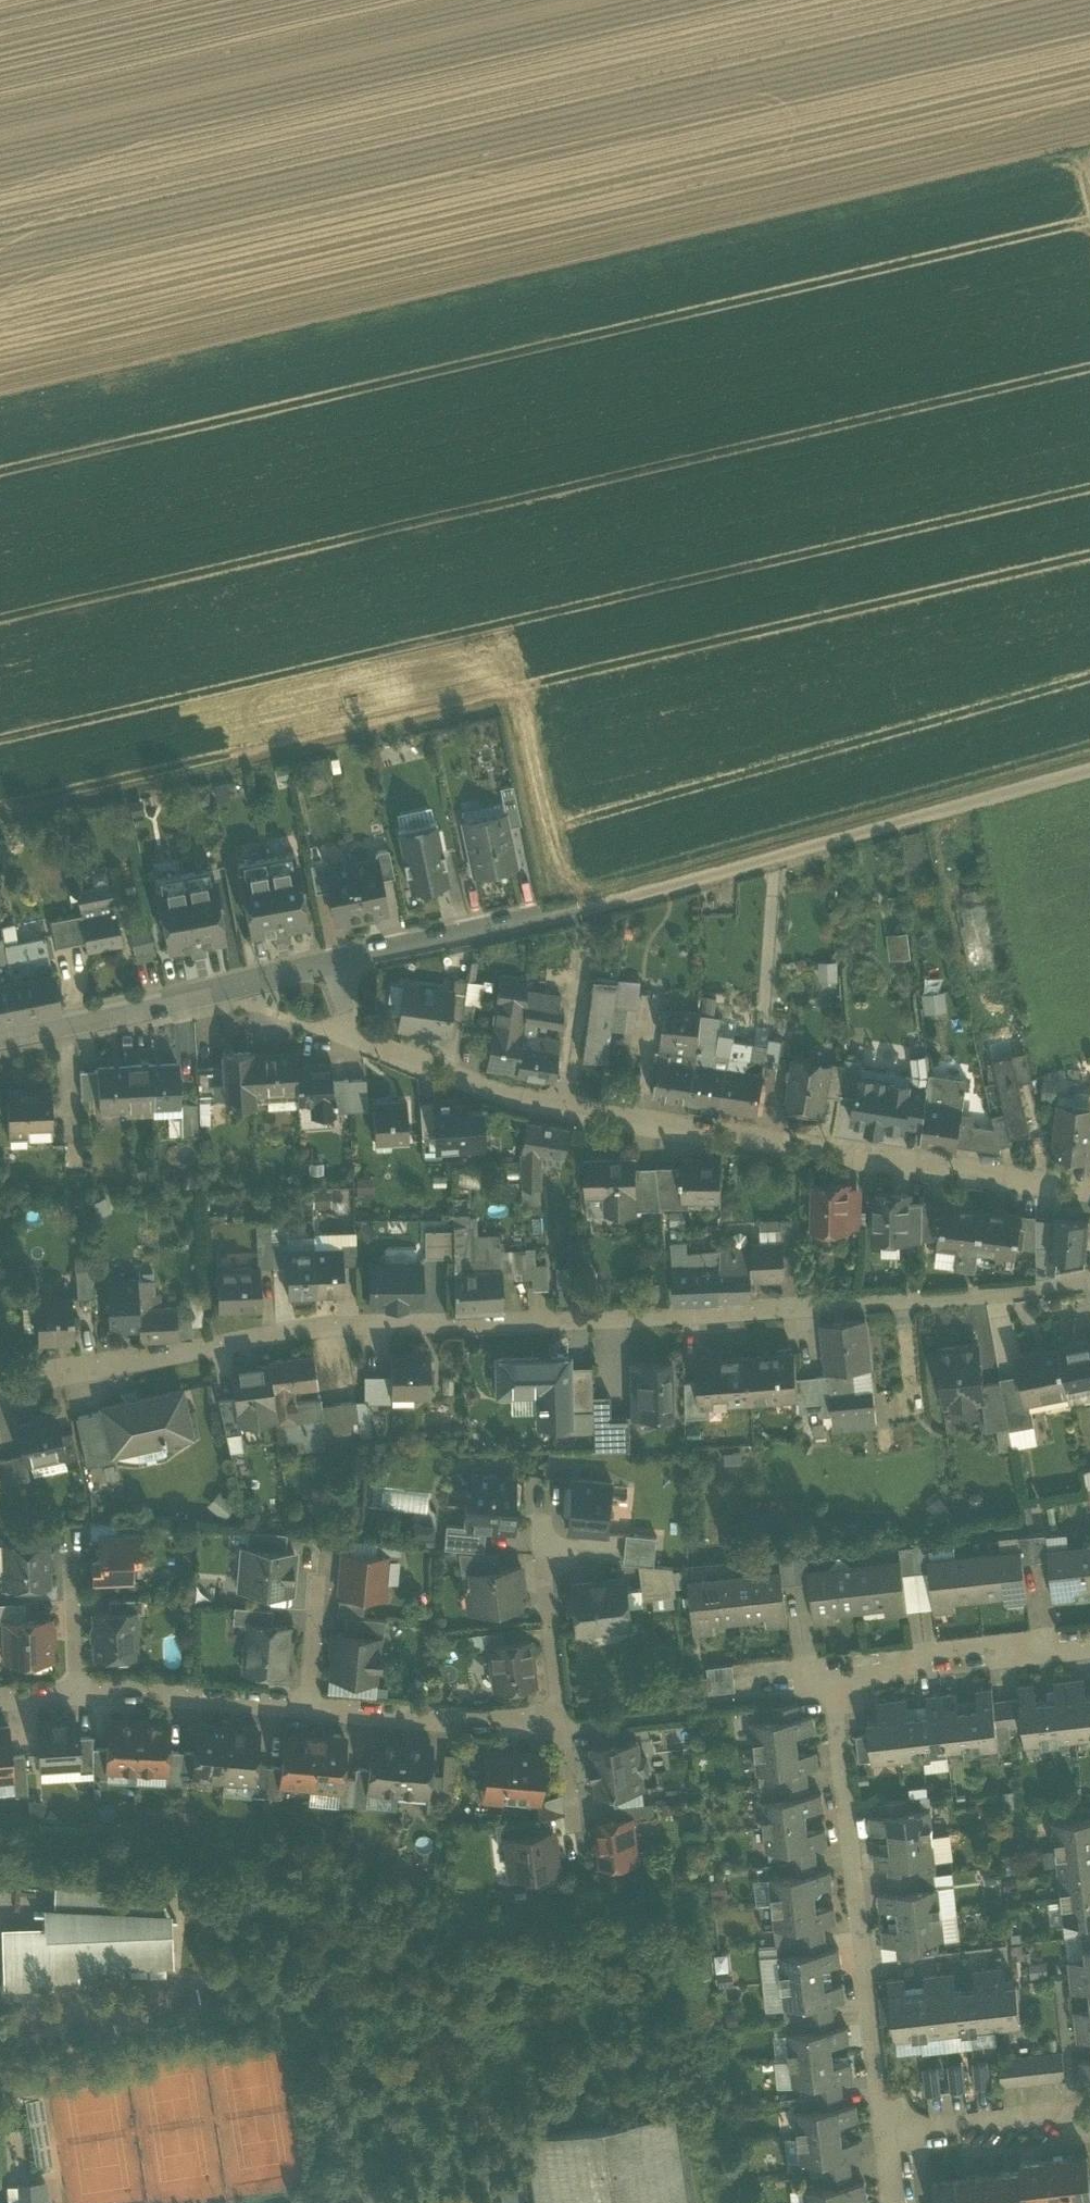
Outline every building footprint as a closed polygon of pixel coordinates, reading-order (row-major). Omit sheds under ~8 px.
[(505,812),(507,825),(520,822),(512,784),(499,786),(505,812)] [(462,821),(473,873),(516,864),(507,825),(505,812),(462,821)] [(410,888),(416,886),(435,882),(442,881),(448,879),(444,862),(446,861),(443,849),(442,849),(437,825),(435,820),(431,821),(398,828),(399,833),(404,857),(402,858),(405,870),(406,870),(410,888)] [(377,857),(381,877),(394,875),(388,847),(374,850),(376,857),(377,857)] [(238,862),(240,871),(295,860),(294,852),(269,856),(238,862)] [(46,886),(63,888),(66,859),(50,857),(46,886)] [(376,857),(350,862),(361,913),(387,908),(381,877),(377,857),(376,857)] [(298,860),(295,860),(240,871),(237,871),(240,886),(241,894),(244,894),(251,931),(273,927),(274,934),(286,932),(285,924),(306,920),(300,883),(302,883),(298,860)] [(310,862),(315,890),(328,888),(324,867),(325,867),(324,860),(310,862)] [(334,918),(361,913),(350,862),(325,867),(324,867),(328,888),(334,918)] [(156,877),(157,886),(213,876),(211,867),(156,877)] [(216,875),(213,876),(157,886),(155,886),(159,909),(161,909),(168,946),(190,942),(191,949),(204,947),(202,940),(224,935),(217,898),(220,898),(216,875)] [(434,888),(432,889),(443,887),(442,881),(435,882),(435,886),(434,888)] [(435,886),(435,882),(416,886),(418,892),(430,890),(432,889),(434,888),(435,886)] [(78,890),(81,907),(113,900),(110,884),(78,890)] [(115,911),(113,900),(81,907),(82,913),(83,917),(115,911)] [(991,901),(963,906),(969,946),(978,945),(980,957),(999,954),(991,901)] [(116,911),(115,911),(83,917),(87,939),(89,950),(121,944),(122,944),(116,911)] [(51,919),(56,944),(87,939),(83,917),(82,913),(51,919)] [(1,925),(3,936),(5,945),(17,942),(14,923),(1,925)] [(140,960),(157,956),(151,927),(133,931),(140,960)] [(892,932),(894,957),(915,955),(912,930),(892,932)] [(11,977),(8,961),(5,945),(3,936),(0,937),(0,979),(11,977)] [(5,945),(8,961),(47,953),(44,937),(17,942),(5,945)] [(11,977),(12,985),(52,977),(47,953),(8,961),(11,977)] [(823,960),(823,976),(840,976),(840,960),(823,960)] [(527,990),(527,976),(499,972),(497,987),(527,990)] [(929,975),(928,989),(944,989),(944,976),(929,975)] [(11,977),(0,979),(0,1019),(18,1015),(12,985),(11,977)] [(57,1007),(52,977),(12,985),(18,1015),(57,1007)] [(449,1017),(462,1019),(464,1000),(467,979),(454,977),(452,991),(449,1017)] [(636,1007),(639,980),(619,978),(618,982),(615,1005),(636,1007)] [(484,981),(467,979),(464,1000),(482,1003),(484,981)] [(607,1062),(612,1028),(615,1005),(618,982),(593,979),(582,1058),(607,1062)] [(432,1030),(447,1032),(449,1017),(452,991),(404,984),(398,1026),(412,1028),(412,1026),(432,1029),(432,1030)] [(495,1003),(523,1006),(524,1001),(527,990),(497,987),(495,1003)] [(950,989),(927,991),(928,1010),(951,1008),(950,989)] [(527,990),(524,1001),(558,1008),(561,995),(527,990)] [(701,1013),(714,1015),(716,996),(703,994),(701,1013)] [(563,1009),(558,1008),(524,1001),(523,1006),(526,1006),(524,1019),(536,1021),(561,1025),(563,1009)] [(495,1003),(493,1023),(523,1028),(524,1019),(526,1006),(523,1006),(495,1003)] [(636,1007),(615,1005),(612,1028),(633,1030),(636,1007)] [(662,1037),(698,1040),(700,1013),(664,1009),(662,1037)] [(700,1013),(698,1040),(698,1050),(716,1053),(719,1033),(722,1016),(714,1015),(701,1013),(700,1013)] [(722,1016),(719,1033),(734,1035),(738,1018),(722,1016)] [(536,1021),(524,1019),(523,1028),(516,1072),(553,1078),(559,1039),(534,1035),(536,1021)] [(516,1072),(523,1028),(493,1023),(486,1067),(516,1072)] [(734,1039),(734,1035),(719,1033),(716,1053),(713,1066),(726,1068),(728,1069),(731,1056),(733,1039),(734,1039)] [(1013,1053),(1025,1050),(1022,1035),(1009,1038),(1013,1053)] [(696,1063),(698,1050),(698,1040),(662,1037),(660,1058),(696,1063)] [(766,1064),(778,1066),(782,1040),(769,1038),(768,1044),(766,1061),(765,1064),(766,1064)] [(989,1042),(993,1057),(1013,1053),(1009,1038),(989,1042)] [(748,1059),(766,1061),(768,1044),(734,1039),(733,1039),(731,1056),(748,1059)] [(698,1050),(696,1063),(713,1066),(716,1053),(698,1050)] [(1013,1053),(1019,1082),(1032,1078),(1025,1050),(1013,1053)] [(252,1090),(297,1087),(295,1066),(295,1051),(250,1053),(252,1090)] [(253,1101),(252,1090),(250,1053),(250,1052),(224,1053),(224,1068),(226,1100),(226,1103),(253,1101)] [(913,1073),(911,1085),(927,1087),(929,1072),(927,1052),(910,1054),(913,1073)] [(1019,1082),(1013,1053),(993,1057),(1005,1112),(1010,1136),(1011,1135),(1030,1131),(1019,1082)] [(731,1056),(728,1069),(746,1072),(748,1059),(731,1056)] [(840,1092),(855,1095),(860,1064),(861,1065),(862,1059),(845,1057),(845,1063),(840,1092)] [(654,1095),(690,1101),(696,1063),(660,1058),(654,1095)] [(787,1109),(821,1115),(825,1094),(830,1064),(828,1063),(795,1058),(794,1063),(788,1068),(787,1075),(791,1081),(787,1109)] [(825,1094),(840,1096),(840,1092),(845,1063),(828,1060),(828,1063),(830,1064),(825,1094)] [(177,1062),(152,1064),(154,1102),(179,1101),(177,1062)] [(726,1068),(713,1066),(696,1063),(690,1101),(720,1106),(726,1068)] [(125,1104),(154,1102),(152,1064),(123,1065),(125,1104)] [(297,1099),(312,1098),(332,1097),(331,1079),(332,1079),(331,1064),(295,1066),(297,1087),(297,1099)] [(913,1073),(861,1065),(860,1064),(855,1095),(851,1120),(867,1122),(866,1129),(883,1131),(884,1125),(904,1129),(905,1121),(911,1085),(913,1073)] [(100,1105),(125,1104),(123,1065),(98,1066),(98,1069),(99,1096),(100,1105)] [(197,1095),(211,1095),(211,1068),(197,1068),(197,1095)] [(224,1068),(211,1068),(211,1095),(211,1101),(226,1100),(224,1068)] [(764,1075),(746,1072),(728,1069),(726,1068),(720,1106),(758,1112),(764,1075)] [(79,1070),(81,1098),(99,1096),(98,1069),(79,1070)] [(926,1103),(963,1108),(967,1077),(929,1072),(927,1087),(926,1103)] [(366,1077),(348,1078),(349,1109),(368,1108),(366,1077)] [(334,1110),(349,1109),(348,1078),(332,1079),(331,1079),(332,1097),(333,1110),(334,1110)] [(911,1085),(905,1121),(923,1124),(926,1103),(927,1087),(911,1085)] [(7,1127),(7,1137),(25,1137),(27,1137),(26,1127),(51,1126),(52,1126),(51,1088),(6,1089),(7,1127)] [(333,1110),(332,1097),(312,1098),(313,1113),(334,1112),(334,1110),(333,1110)] [(434,1133),(436,1149),(483,1145),(481,1109),(455,1111),(454,1099),(432,1100),(433,1102),(434,1133)] [(372,1102),(374,1139),(408,1137),(406,1100),(372,1102)] [(419,1103),(421,1133),(434,1133),(433,1102),(419,1103)] [(1089,1158),(1089,1139),(1088,1139),(1089,1112),(1089,1105),(1060,1102),(1057,1131),(1065,1131),(1063,1155),(1089,1158)] [(961,1122),(963,1108),(926,1103),(923,1124),(921,1139),(939,1142),(939,1144),(955,1146),(955,1144),(957,1145),(957,1144),(961,1122)] [(182,1105),(183,1135),(197,1135),(196,1105),(182,1105)] [(996,1127),(974,1124),(961,1122),(957,1144),(971,1146),(1001,1150),(1000,1146),(1012,1142),(1011,1135),(1010,1136),(1005,1112),(993,1115),(996,1127)] [(539,1188),(540,1188),(541,1153),(563,1157),(568,1127),(553,1125),(553,1124),(545,1123),(526,1120),(520,1150),(520,1168),(521,1187),(539,1188)] [(25,1137),(25,1141),(51,1140),(51,1126),(26,1127),(27,1137),(25,1137)] [(606,1193),(606,1210),(638,1209),(638,1202),(637,1165),(636,1156),(588,1158),(589,1194),(606,1193)] [(689,1195),(721,1195),(722,1163),(703,1162),(703,1159),(683,1158),(683,1165),(682,1195),(689,1195)] [(638,1202),(661,1201),(657,1165),(637,1165),(638,1202)] [(683,1165),(657,1165),(661,1201),(661,1206),(689,1206),(689,1195),(682,1195),(683,1165)] [(820,1232),(832,1232),(836,1228),(848,1228),(848,1224),(861,1224),(861,1208),(848,1207),(849,1185),(849,1183),(830,1182),(830,1185),(814,1184),(813,1228),(816,1228),(820,1232)] [(848,1207),(861,1208),(862,1186),(849,1185),(848,1207)] [(521,1187),(522,1204),(540,1203),(539,1188),(521,1187)] [(885,1242),(897,1242),(901,1238),(922,1239),(922,1221),(908,1221),(909,1199),(909,1193),(890,1192),(890,1194),(874,1194),(873,1237),(880,1238),(885,1242)] [(908,1221),(922,1221),(922,1199),(909,1199),(908,1221)] [(1003,1213),(983,1211),(963,1208),(963,1206),(944,1204),(943,1207),(940,1235),(939,1243),(958,1245),(955,1266),(976,1269),(978,1248),(1017,1253),(1018,1247),(1021,1217),(1022,1214),(1003,1211),(1003,1213)] [(922,1233),(940,1235),(943,1207),(922,1205),(922,1233)] [(453,1217),(456,1312),(503,1310),(502,1277),(501,1251),(501,1236),(476,1237),(475,1216),(453,1217)] [(1053,1221),(1035,1219),(1021,1217),(1018,1247),(1035,1249),(1035,1245),(1050,1246),(1053,1221)] [(1050,1246),(1049,1253),(1048,1266),(1057,1267),(1059,1254),(1085,1256),(1089,1220),(1053,1217),(1053,1221),(1050,1246)] [(786,1242),(787,1271),(799,1271),(800,1219),(782,1220),(782,1228),(783,1242),(786,1242)] [(762,1220),(762,1229),(782,1228),(782,1220),(762,1220)] [(425,1256),(451,1256),(451,1229),(425,1229),(425,1256)] [(342,1248),(342,1264),(356,1264),(355,1239),(340,1240),(340,1248),(342,1248)] [(677,1301),(718,1299),(718,1284),(719,1284),(720,1269),(721,1269),(721,1251),(699,1252),(698,1241),(672,1242),(677,1301)] [(260,1267),(273,1266),(271,1242),(258,1243),(260,1267)] [(286,1242),(271,1242),(273,1266),(285,1266),(285,1250),(287,1250),(286,1242)] [(755,1243),(754,1248),(752,1281),(788,1280),(787,1271),(786,1242),(783,1242),(755,1243)] [(340,1248),(314,1249),(315,1294),(343,1293),(342,1264),(342,1248),(340,1248)] [(721,1249),(721,1251),(721,1269),(720,1269),(719,1284),(718,1284),(718,1299),(751,1298),(752,1281),(754,1248),(721,1249)] [(287,1295),(315,1294),(314,1249),(287,1250),(285,1250),(285,1266),(287,1295)] [(501,1251),(502,1277),(526,1277),(525,1250),(501,1251)] [(534,1250),(525,1250),(526,1277),(532,1276),(531,1264),(534,1264),(534,1250)] [(387,1304),(404,1304),(404,1300),(420,1300),(420,1263),(370,1263),(370,1300),(387,1300),(387,1304)] [(574,1301),(573,1263),(559,1263),(561,1301),(574,1301)] [(532,1288),(547,1288),(546,1264),(534,1264),(531,1264),(532,1276),(532,1288)] [(75,1268),(77,1297),(94,1296),(93,1267),(75,1268)] [(217,1269),(219,1308),(261,1306),(260,1267),(217,1269)] [(138,1306),(154,1305),(154,1293),(153,1279),(137,1280),(138,1306)] [(110,1327),(139,1325),(138,1306),(137,1280),(108,1281),(110,1327)] [(190,1294),(192,1324),(203,1324),(201,1294),(190,1294)] [(54,1298),(42,1299),(35,1299),(37,1341),(58,1340),(58,1334),(73,1333),(72,1297),(54,1298)] [(176,1304),(161,1305),(154,1305),(138,1306),(139,1325),(139,1340),(177,1338),(176,1314),(176,1304)] [(176,1314),(177,1338),(191,1337),(190,1313),(176,1314)] [(827,1372),(828,1372),(870,1368),(865,1319),(822,1324),(827,1372)] [(1060,1350),(1067,1388),(1089,1383),(1089,1341),(1059,1347),(1060,1350)] [(951,1405),(951,1407),(977,1404),(977,1402),(982,1402),(985,1402),(983,1384),(978,1343),(937,1348),(943,1406),(951,1405)] [(1068,1392),(1067,1388),(1060,1350),(1040,1354),(1039,1351),(1019,1355),(1024,1379),(1027,1399),(1030,1398),(1068,1392)] [(795,1352),(749,1356),(752,1401),(773,1399),(773,1393),(795,1392),(798,1391),(797,1378),(795,1352)] [(390,1387),(391,1387),(413,1387),(413,1392),(428,1392),(428,1353),(390,1353),(390,1374),(390,1387)] [(269,1361),(269,1364),(276,1418),(279,1439),(323,1434),(319,1405),(320,1405),(319,1398),(309,1399),(310,1406),(295,1408),(292,1389),(316,1386),(312,1355),(269,1361)] [(537,1391),(538,1425),(570,1424),(569,1412),(568,1367),(568,1355),(497,1357),(498,1392),(537,1391)] [(708,1404),(752,1401),(749,1356),(723,1358),(723,1356),(697,1358),(699,1380),(701,1405),(708,1404)] [(632,1393),(633,1416),(673,1415),(672,1362),(631,1363),(632,1383),(639,1383),(639,1393),(632,1393)] [(274,1418),(276,1418),(269,1364),(231,1368),(234,1397),(238,1423),(239,1423),(240,1422),(240,1420),(274,1416),(274,1418)] [(569,1412),(592,1411),(592,1395),(591,1367),(568,1367),(569,1412)] [(875,1409),(870,1368),(828,1372),(828,1375),(832,1413),(875,1409)] [(365,1374),(365,1400),(367,1400),(391,1400),(391,1387),(390,1387),(390,1374),(365,1374)] [(828,1375),(815,1376),(818,1409),(819,1415),(832,1413),(828,1375)] [(797,1410),(818,1409),(815,1376),(797,1378),(798,1391),(795,1392),(797,1410)] [(1024,1379),(1001,1383),(1009,1428),(1035,1423),(1030,1398),(1027,1399),(1024,1379)] [(684,1381),(685,1417),(709,1415),(708,1404),(701,1405),(699,1380),(684,1381)] [(986,1431),(1009,1428),(1001,1383),(1001,1382),(983,1384),(985,1402),(982,1402),(986,1431)] [(413,1400),(413,1392),(413,1387),(391,1387),(391,1400),(413,1400)] [(112,1448),(134,1443),(160,1437),(161,1442),(192,1435),(181,1388),(101,1406),(102,1410),(110,1448),(112,1448)] [(609,1394),(592,1395),(592,1411),(594,1435),(594,1450),(629,1449),(628,1414),(610,1414),(609,1394)] [(218,1399),(226,1433),(240,1431),(239,1423),(238,1423),(234,1397),(218,1399)] [(371,1434),(367,1400),(365,1400),(356,1400),(360,1434),(371,1434)] [(319,1405),(323,1434),(359,1429),(355,1401),(320,1405),(319,1405)] [(877,1426),(875,1409),(832,1413),(833,1430),(877,1426)] [(75,1416),(86,1465),(114,1459),(112,1448),(110,1448),(102,1410),(75,1416)] [(24,1457),(25,1457),(63,1449),(59,1432),(55,1415),(17,1423),(16,1423),(23,1451),(24,1457)] [(63,1449),(67,1466),(79,1463),(72,1430),(59,1432),(63,1449)] [(163,1452),(161,1442),(160,1437),(134,1443),(137,1458),(163,1452)] [(67,1466),(63,1449),(25,1457),(27,1465),(31,1464),(33,1475),(67,1468),(67,1466)] [(23,1451),(7,1455),(12,1479),(29,1476),(27,1465),(25,1457),(24,1457),(23,1451)] [(12,1479),(7,1455),(0,1457),(0,1482),(12,1479)] [(485,1527),(512,1529),(515,1499),(512,1499),(514,1477),(472,1473),(471,1488),(466,1488),(463,1524),(463,1525),(485,1527)] [(567,1528),(609,1532),(613,1482),(572,1478),(567,1528)] [(429,1508),(429,1489),(382,1488),(382,1507),(429,1508)] [(90,1522),(90,1535),(98,1535),(119,1534),(119,1521),(116,1521),(92,1522),(90,1522)] [(444,1546),(483,1550),(485,1527),(463,1525),(463,1524),(446,1523),(444,1546)] [(8,1525),(9,1542),(47,1540),(47,1524),(22,1525),(8,1525)] [(246,1546),(285,1549),(286,1532),(247,1528),(246,1546)] [(624,1561),(642,1563),(646,1596),(676,1593),(673,1566),(655,1564),(657,1535),(627,1532),(624,1561)] [(1067,1532),(1047,1534),(1049,1549),(1069,1546),(1067,1532)] [(91,1558),(92,1580),(132,1579),(132,1560),(140,1560),(139,1533),(119,1534),(98,1535),(99,1558),(91,1558)] [(1047,1534),(1033,1535),(1036,1561),(1049,1559),(1048,1549),(1049,1549),(1047,1534)] [(1023,1562),(1036,1561),(1033,1535),(1019,1536),(1021,1549),(1023,1562)] [(1021,1549),(1019,1536),(999,1538),(1000,1551),(1021,1549)] [(2,1583),(8,1588),(19,1588),(21,1585),(49,1584),(47,1540),(9,1542),(4,1542),(5,1567),(2,1570),(2,1583)] [(388,1554),(401,1555),(402,1543),(377,1540),(375,1553),(388,1554)] [(955,1541),(926,1544),(928,1559),(956,1556),(955,1541)] [(913,1545),(916,1571),(929,1570),(928,1559),(926,1544),(913,1545)] [(1089,1583),(1089,1544),(1069,1546),(1049,1549),(1048,1549),(1049,1559),(1053,1599),(1075,1597),(1074,1585),(1089,1583)] [(902,1560),(903,1573),(916,1571),(913,1545),(900,1546),(901,1560),(902,1560)] [(243,1546),(241,1572),(247,1572),(246,1587),(290,1591),(293,1550),(285,1549),(246,1546),(243,1546)] [(1000,1551),(975,1554),(979,1592),(1004,1590),(1005,1602),(1027,1599),(1023,1562),(1021,1549),(1000,1551)] [(338,1593),(384,1597),(388,1554),(375,1553),(342,1550),(338,1593)] [(458,1551),(461,1574),(470,1573),(469,1571),(498,1568),(496,1554),(458,1551)] [(807,1554),(793,1556),(796,1582),(809,1580),(808,1570),(809,1570),(807,1554)] [(954,1595),(979,1592),(975,1554),(956,1556),(928,1559),(929,1570),(933,1606),(933,1610),(955,1608),(954,1595)] [(783,1583),(796,1582),(793,1556),(780,1557),(781,1570),(782,1570),(783,1583)] [(901,1560),(855,1565),(859,1603),(884,1601),(885,1613),(907,1610),(907,1608),(903,1573),(902,1560),(901,1560)] [(478,1594),(479,1610),(520,1605),(519,1594),(517,1581),(523,1580),(521,1565),(498,1568),(469,1571),(470,1573),(461,1574),(463,1590),(471,1590),(472,1594),(478,1594)] [(835,1606),(859,1603),(855,1565),(809,1570),(808,1570),(809,1580),(814,1621),(836,1618),(835,1606)] [(781,1570),(735,1575),(739,1613),(764,1611),(765,1623),(787,1620),(783,1583),(782,1570),(781,1570)] [(933,1606),(929,1570),(916,1571),(920,1607),(933,1606)] [(920,1607),(916,1571),(903,1573),(907,1608),(920,1607)] [(715,1616),(739,1613),(735,1575),(688,1580),(694,1631),(716,1628),(715,1616)] [(573,1609),(576,1631),(632,1625),(627,1583),(621,1578),(570,1584),(571,1593),(567,1594),(569,1609),(573,1609)] [(465,1611),(479,1610),(478,1594),(472,1594),(471,1590),(463,1590),(465,1611)] [(134,1610),(134,1611),(144,1610),(143,1596),(108,1597),(109,1611),(134,1610)] [(4,1620),(4,1619),(24,1618),(24,1601),(0,1602),(0,1620),(4,1620)] [(336,1614),(345,1615),(362,1616),(364,1603),(338,1601),(336,1614)] [(248,1621),(271,1623),(272,1608),(233,1604),(232,1621),(248,1622),(248,1621)] [(113,1656),(119,1661),(126,1661),(131,1655),(130,1637),(135,1637),(134,1611),(134,1610),(109,1611),(94,1611),(95,1655),(113,1654),(113,1656)] [(384,1618),(362,1616),(345,1615),(343,1633),(378,1636),(378,1638),(382,1638),(384,1618)] [(13,1659),(18,1663),(25,1662),(29,1658),(52,1657),(50,1617),(24,1618),(4,1619),(4,1620),(5,1659),(13,1659)] [(244,1668),(283,1672),(287,1625),(271,1623),(248,1621),(248,1622),(244,1668)] [(331,1675),(374,1679),(376,1665),(379,1666),(380,1650),(377,1650),(378,1638),(378,1636),(343,1633),(335,1632),(331,1675)] [(498,1687),(503,1691),(512,1690),(516,1685),(535,1682),(529,1639),(489,1643),(494,1687),(498,1687)] [(709,1674),(709,1678),(735,1675),(733,1662),(708,1665),(709,1674)] [(698,1675),(700,1693),(711,1691),(710,1684),(709,1678),(709,1674),(698,1675)] [(737,1688),(735,1675),(709,1678),(710,1684),(711,1691),(737,1688)] [(1089,1738),(1089,1695),(1086,1696),(1084,1678),(1069,1680),(1076,1740),(1089,1738)] [(1051,1743),(1076,1740),(1069,1680),(1054,1681),(1056,1699),(1046,1700),(1051,1743)] [(1025,1746),(1051,1743),(1046,1700),(1036,1701),(1034,1684),(1018,1685),(1020,1698),(1022,1724),(1025,1746)] [(973,1752),(999,1749),(997,1727),(994,1701),(992,1688),(976,1690),(978,1708),(968,1709),(973,1752)] [(948,1754),(973,1752),(968,1709),(958,1710),(956,1692),(941,1694),(948,1754)] [(928,1714),(919,1715),(923,1757),(948,1754),(941,1694),(926,1696),(928,1714)] [(898,1760),(923,1757),(919,1715),(909,1716),(907,1698),(892,1700),(898,1760)] [(1020,1698),(1007,1700),(1010,1726),(1022,1724),(1020,1698)] [(873,1763),(898,1760),(892,1700),(877,1701),(879,1719),(868,1720),(869,1733),(872,1759),(873,1763)] [(997,1727),(1010,1726),(1007,1700),(994,1701),(997,1727)] [(772,1706),(773,1719),(799,1716),(798,1703),(772,1706)] [(752,1721),(755,1747),(798,1743),(796,1733),(814,1731),(812,1715),(799,1716),(773,1719),(752,1721)] [(38,1723),(41,1766),(78,1764),(79,1763),(77,1736),(76,1719),(68,1719),(66,1722),(55,1722),(53,1720),(42,1721),(40,1723),(38,1723)] [(118,1769),(136,1770),(139,1720),(108,1719),(107,1748),(106,1763),(107,1763),(118,1764),(118,1769)] [(169,1721),(139,1720),(136,1770),(166,1771),(167,1772),(168,1750),(169,1721)] [(194,1775),(223,1778),(228,1726),(198,1723),(195,1751),(193,1775),(194,1775)] [(13,1778),(11,1754),(8,1726),(0,1727),(0,1779),(13,1778)] [(258,1729),(228,1726),(223,1778),(253,1781),(254,1781),(255,1763),(258,1729)] [(1010,1726),(997,1727),(999,1749),(1012,1747),(1010,1726)] [(592,1732),(594,1745),(627,1741),(625,1728),(592,1732)] [(281,1783),(310,1786),(314,1737),(302,1736),(299,1732),(284,1731),(281,1766),(280,1783),(281,1783)] [(856,1734),(859,1760),(872,1759),(869,1733),(856,1734)] [(79,1772),(92,1771),(92,1747),(92,1735),(77,1736),(79,1763),(78,1764),(79,1772)] [(326,1738),(314,1737),(310,1786),(340,1789),(342,1772),(345,1737),(330,1735),(326,1738)] [(367,1789),(397,1792),(401,1742),(371,1739),(368,1768),(366,1789),(367,1789)] [(594,1777),(596,1794),(613,1791),(643,1788),(641,1772),(649,1771),(647,1755),(639,1756),(638,1740),(627,1741),(594,1745),(590,1746),(592,1762),(587,1762),(589,1778),(594,1777)] [(432,1744),(401,1742),(397,1792),(427,1794),(429,1774),(432,1744)] [(799,1753),(798,1743),(755,1747),(758,1773),(759,1773),(779,1771),(805,1768),(818,1766),(816,1751),(799,1753)] [(107,1748),(92,1747),(92,1771),(92,1777),(107,1778),(107,1769),(107,1763),(106,1763),(107,1748)] [(166,1780),(179,1781),(182,1750),(168,1750),(167,1772),(166,1771),(166,1780)] [(195,1751),(182,1750),(179,1781),(179,1783),(193,1784),(194,1775),(193,1775),(195,1751)] [(500,1797),(539,1800),(543,1754),(486,1750),(483,1790),(500,1791),(500,1797)] [(13,1778),(15,1793),(27,1792),(24,1753),(11,1754),(13,1778)] [(948,1754),(923,1757),(925,1772),(950,1769),(948,1754)] [(443,1755),(442,1775),(440,1799),(453,1800),(456,1756),(443,1755)] [(251,1794),(265,1795),(268,1765),(255,1763),(254,1781),(253,1781),(251,1794)] [(281,1766),(268,1765),(265,1795),(280,1796),(281,1783),(280,1783),(281,1766)] [(352,1805),(366,1807),(367,1789),(366,1789),(368,1768),(355,1766),(355,1773),(353,1790),(352,1805)] [(779,1771),(781,1784),(807,1781),(805,1768),(779,1771)] [(781,1784),(779,1771),(759,1773),(760,1786),(781,1784)] [(340,1789),(353,1790),(355,1773),(342,1772),(340,1789)] [(438,1816),(440,1799),(442,1775),(429,1774),(427,1794),(425,1816),(438,1816)] [(808,1794),(807,1781),(781,1784),(782,1797),(808,1794)] [(761,1799),(782,1797),(781,1784),(760,1786),(759,1786),(761,1799)] [(645,1803),(643,1788),(613,1791),(614,1807),(645,1803)] [(1016,1790),(999,1791),(1002,1812),(1019,1811),(1016,1790)] [(761,1799),(764,1825),(806,1820),(805,1810),(823,1808),(821,1792),(808,1794),(782,1797),(761,1799)] [(881,1801),(883,1814),(908,1811),(907,1798),(903,1799),(881,1801)] [(614,1807),(616,1820),(632,1818),(632,1819),(655,1816),(653,1802),(645,1803),(614,1807)] [(889,1830),(890,1839),(933,1835),(930,1809),(908,1811),(883,1814),(870,1815),(871,1832),(889,1830)] [(493,1822),(495,1839),(504,1838),(504,1836),(534,1833),(532,1818),(493,1822)] [(594,1822),(600,1866),(637,1861),(632,1819),(632,1818),(616,1820),(594,1822)] [(1056,1848),(1089,1844),(1089,1818),(1053,1822),(1056,1848)] [(807,1830),(806,1820),(764,1825),(767,1851),(788,1849),(814,1846),(827,1844),(825,1828),(807,1830)] [(522,1874),(523,1880),(545,1878),(545,1871),(556,1870),(551,1831),(534,1833),(504,1836),(504,1838),(508,1876),(522,1874)] [(950,1833),(933,1835),(936,1861),(954,1858),(950,1833)] [(936,1861),(933,1835),(890,1839),(891,1849),(874,1851),(875,1867),(888,1866),(914,1863),(932,1861),(936,1861)] [(1059,1873),(1089,1869),(1089,1844),(1056,1848),(1059,1873)] [(788,1849),(790,1862),(815,1859),(814,1846),(788,1849)] [(817,1872),(815,1859),(790,1862),(791,1875),(817,1872)] [(914,1863),(916,1876),(934,1874),(932,1861),(914,1863)] [(888,1866),(890,1879),(916,1876),(914,1863),(888,1866)] [(997,1867),(983,1868),(984,1885),(999,1883),(997,1867)] [(1062,1897),(1089,1894),(1089,1869),(1059,1873),(1062,1897)] [(769,1877),(772,1903),(815,1898),(814,1888),(832,1886),(830,1870),(817,1872),(791,1875),(769,1877)] [(953,1872),(934,1874),(935,1887),(939,1887),(942,1912),(957,1911),(953,1872)] [(934,1874),(916,1876),(917,1889),(935,1887),(934,1874)] [(917,1889),(916,1876),(890,1879),(891,1892),(917,1889)] [(757,1904),(772,1903),(769,1877),(754,1879),(757,1904)] [(898,1907),(899,1917),(942,1912),(939,1887),(935,1887),(917,1889),(891,1892),(878,1893),(880,1909),(898,1907)] [(7,1960),(8,1984),(30,1983),(30,1981),(49,1981),(49,1975),(75,1974),(75,1969),(120,1967),(120,1962),(167,1960),(166,1950),(167,1950),(166,1917),(158,1916),(159,1895),(59,1891),(58,1911),(49,1911),(49,1929),(7,1931),(8,1960),(7,1960)] [(1062,1897),(1064,1923),(1082,1921),(1089,1920),(1089,1894),(1062,1897)] [(1064,1923),(1062,1897),(1048,1899),(1050,1925),(1064,1923)] [(816,1908),(815,1898),(772,1903),(775,1929),(797,1927),(823,1924),(836,1922),(834,1906),(816,1908)] [(960,1937),(957,1911),(942,1912),(945,1938),(960,1937)] [(945,1938),(942,1912),(899,1917),(900,1927),(883,1929),(884,1945),(897,1944),(923,1941),(945,1938)] [(823,1924),(797,1927),(798,1939),(824,1937),(823,1924)] [(777,1942),(798,1939),(797,1927),(775,1929),(777,1942)] [(1066,1936),(1069,1960),(1086,1958),(1085,1947),(1084,1934),(1066,1936)] [(824,1937),(798,1939),(800,1952),(826,1949),(824,1937)] [(778,1955),(800,1952),(798,1939),(777,1942),(778,1955)] [(897,1944),(899,1957),(925,1954),(923,1941),(897,1944)] [(778,1955),(777,1942),(759,1944),(763,1983),(781,1981),(778,1955)] [(1022,1943),(1011,1944),(1013,1959),(1026,1958),(1025,1949),(1023,1949),(1022,1943)] [(1070,1975),(1089,1973),(1089,1947),(1085,1947),(1086,1958),(1069,1960),(1070,1975)] [(778,1955),(781,1981),(824,1976),(823,1966),(840,1964),(839,1948),(826,1949),(800,1952),(778,1955)] [(1046,1960),(1029,1962),(1030,1977),(1047,1975),(1046,1960)] [(1004,1967),(989,1969),(996,2029),(1022,2026),(1017,1983),(1006,1985),(1004,1967)] [(971,2032),(996,2029),(989,1969),(974,1970),(976,1988),(966,1989),(971,2032)] [(954,1972),(939,1974),(946,2035),(971,2032),(966,1989),(956,1990),(954,1972)] [(1089,1990),(1089,1973),(1070,1975),(1072,1990),(1089,1988),(1089,1990)] [(921,2037),(946,2035),(939,1974),(924,1976),(926,1994),(916,1995),(921,2037)] [(825,1986),(824,1976),(781,1981),(784,2007),(806,2004),(832,2001),(845,2000),(843,1984),(825,1986)] [(896,2040),(921,2037),(916,1995),(906,1996),(904,1978),(888,1980),(890,1995),(893,2021),(895,2040),(896,2040)] [(784,2007),(781,1981),(763,1983),(766,2009),(784,2007)] [(880,1996),(883,2022),(893,2021),(890,1995),(880,1996)] [(806,2004),(807,2017),(833,2014),(832,2001),(806,2004)] [(807,2017),(806,2004),(784,2007),(785,2019),(807,2017)] [(1076,2025),(1089,2023),(1089,2008),(1074,2010),(1076,2025)] [(835,2027),(833,2014),(807,2017),(809,2030),(835,2027)] [(1076,2025),(1078,2040),(1089,2039),(1089,2023),(1076,2025)] [(787,2033),(790,2059),(833,2054),(832,2044),(849,2042),(847,2026),(835,2027),(809,2030),(787,2033)] [(997,2045),(996,2029),(971,2032),(972,2047),(997,2045)] [(946,2035),(947,2050),(973,2048),(972,2047),(971,2032),(946,2035)] [(790,2059),(787,2033),(773,2034),(775,2060),(790,2059)] [(921,2037),(922,2051),(922,2053),(947,2050),(946,2035),(921,2037)] [(922,2051),(921,2037),(896,2040),(898,2053),(922,2051)] [(1063,2052),(1050,2053),(1053,2079),(1066,2078),(1063,2052)] [(1041,2081),(1053,2079),(1050,2053),(1038,2055),(1041,2081)] [(834,2064),(833,2054),(790,2059),(793,2085),(800,2084),(815,2082),(840,2079),(853,2078),(852,2062),(834,2064)] [(1028,2082),(1041,2081),(1038,2055),(1025,2056),(1028,2082)] [(1015,2084),(1028,2082),(1025,2056),(1012,2058),(1015,2084)] [(1002,2085),(1015,2084),(1012,2058),(999,2059),(1002,2085)] [(777,2086),(793,2085),(790,2059),(775,2060),(777,2086)] [(1080,2060),(1082,2076),(1089,2075),(1089,2059),(1080,2060)] [(974,2062),(977,2088),(990,2086),(987,2060),(974,2062)] [(949,2065),(952,2091),(965,2089),(962,2063),(949,2065)] [(924,2067),(927,2093),(940,2092),(937,2066),(924,2067)] [(815,2082),(816,2095),(842,2092),(840,2079),(815,2082)] [(816,2095),(815,2082),(800,2084),(801,2097),(816,2095)] [(843,2105),(842,2092),(816,2095),(817,2108),(843,2105)] [(817,2108),(816,2095),(801,2097),(802,2110),(817,2108)] [(796,2110),(799,2136),(842,2132),(840,2122),(858,2120),(856,2104),(843,2105),(817,2108),(802,2110),(796,2110)] [(681,2109),(518,2134),(529,2202),(696,2202),(681,2109)] [(843,2142),(842,2132),(799,2136),(802,2162),(810,2161),(823,2160),(849,2157),(862,2156),(860,2140),(843,2142)] [(802,2162),(799,2136),(785,2138),(787,2164),(802,2162)] [(1065,2155),(1070,2202),(1071,2202),(1089,2201),(1089,2175),(1087,2152),(1065,2155)] [(1065,2155),(1043,2157),(1048,2202),(1070,2202),(1065,2155)] [(823,2160),(825,2173),(851,2170),(849,2157),(823,2160)] [(1043,2157),(1020,2160),(1022,2169),(1027,2202),(1048,2202),(1043,2157)] [(812,2174),(825,2173),(823,2160),(810,2161),(812,2174)] [(1022,2169),(1000,2172),(1004,2202),(1027,2202),(1022,2169)] [(852,2183),(851,2170),(825,2173),(826,2186),(852,2183)] [(1000,2172),(979,2174),(982,2202),(1004,2202),(1000,2172)] [(979,2174),(957,2177),(960,2202),(982,2202),(979,2174)] [(957,2177),(935,2179),(937,2202),(960,2202),(957,2177)] [(18,2184),(29,2183),(31,2202),(46,2202),(45,2180),(18,2181),(18,2184)] [(806,2202),(850,2202),(849,2200),(867,2198),(865,2182),(852,2183),(826,2186),(804,2189),(806,2202)] [(20,2202),(31,2202),(29,2183),(18,2184),(20,2202)] [(804,2189),(791,2190),(792,2202),(806,2202),(804,2189)]
